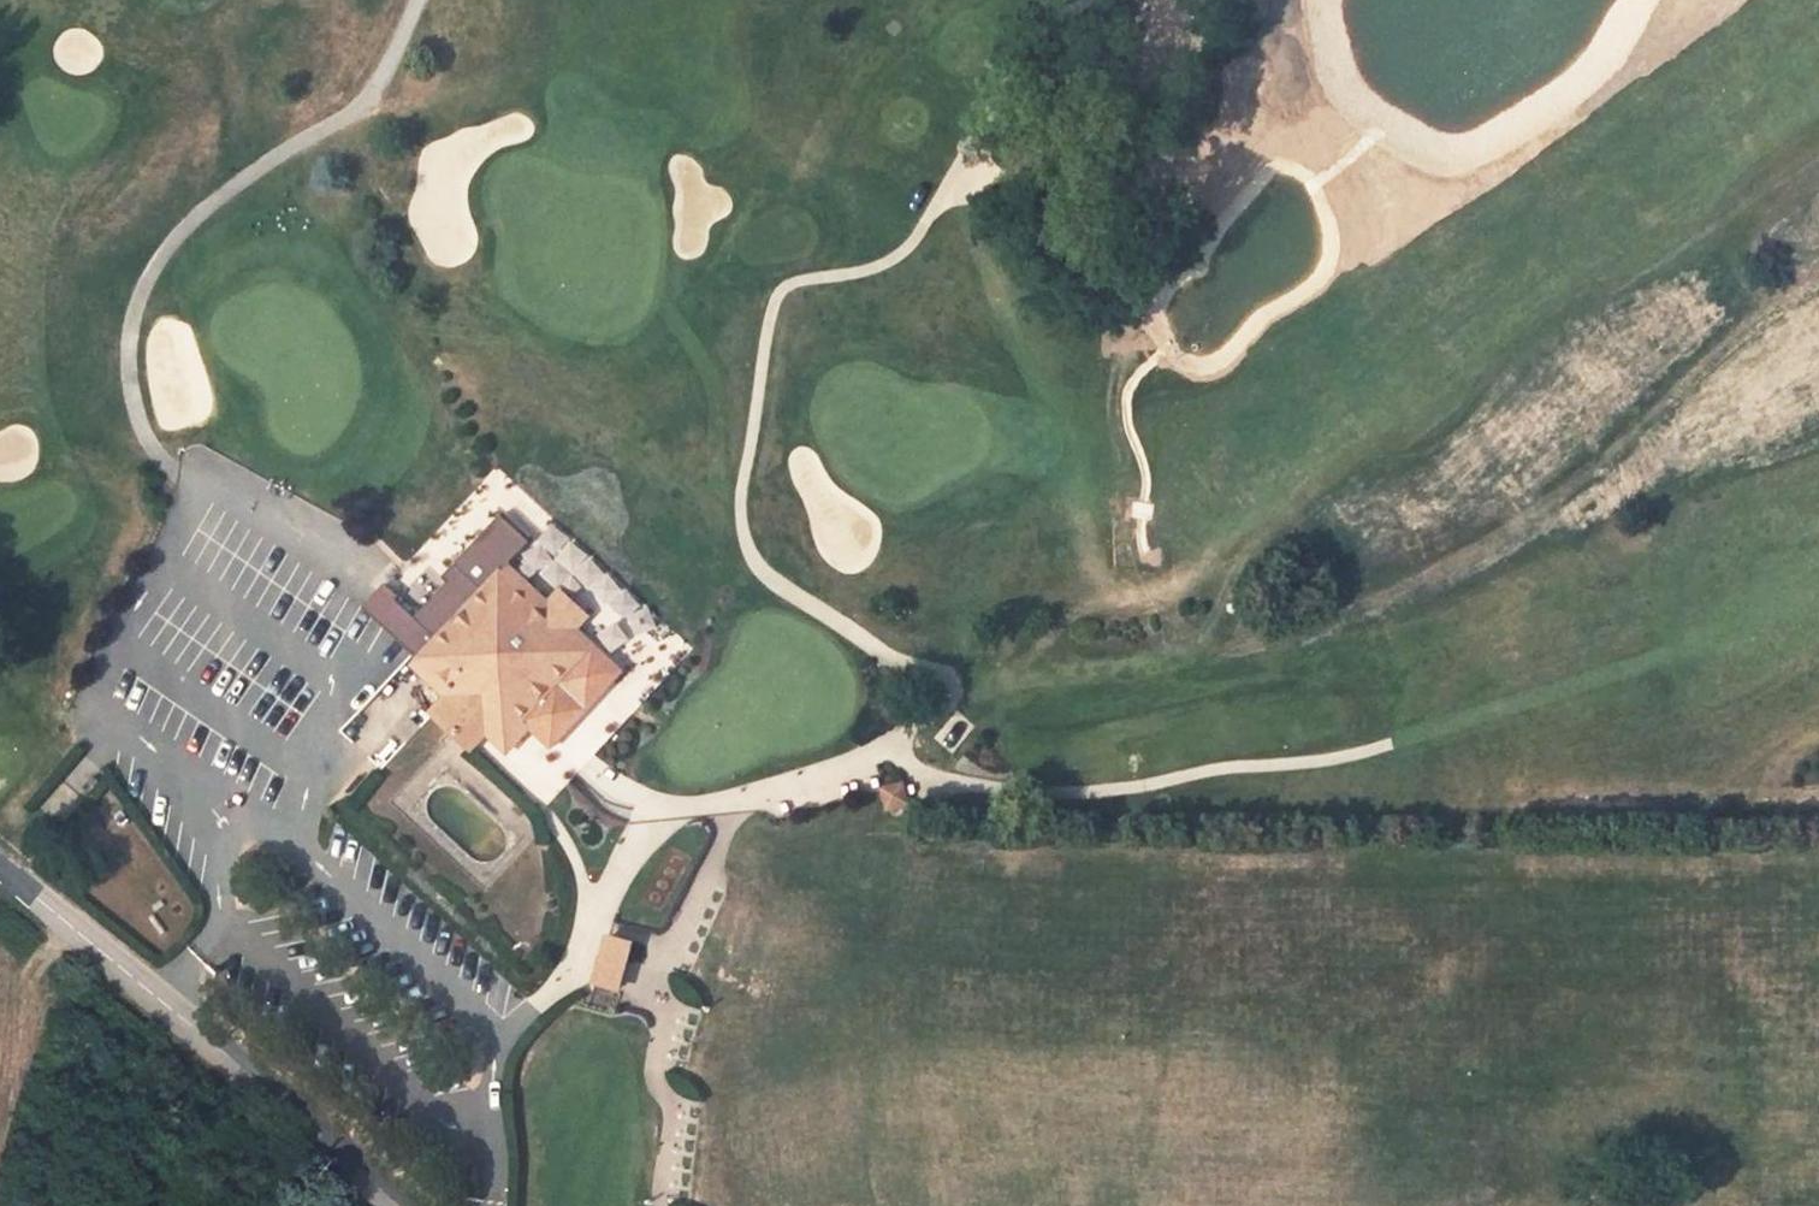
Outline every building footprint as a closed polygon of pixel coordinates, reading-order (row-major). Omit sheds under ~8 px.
[(413,649),(424,658),(504,567),(530,537),(502,512),(446,576),(452,582),(420,620),(399,602),(403,597),(389,585),(368,609),(413,649)] [(641,640),(657,624),(580,544),(563,560),(641,640)] [(590,646),(504,567),(424,658),(459,689),(448,702),(438,712),(457,729),(478,705),(492,718),(512,736),(528,719),(543,702),(590,646)] [(596,641),(590,646),(543,702),(555,713),(541,730),(556,743),(625,667),(596,641)] [(459,689),(424,658),(412,671),(448,702),(459,689)] [(543,702),(528,719),(536,725),(541,730),(555,713),(543,702)] [(492,718),(478,705),(457,729),(472,742),(481,731),(492,718)] [(413,742),(426,726),(415,716),(401,732),(413,742)] [(512,736),(492,718),(481,731),(501,748),(512,736)] [(536,725),(528,719),(512,736),(501,748),(509,755),(536,725)] [(904,782),(882,787),(888,812),(910,806),(904,782)] [(629,936),(607,929),(594,975),(616,982),(629,936)]
